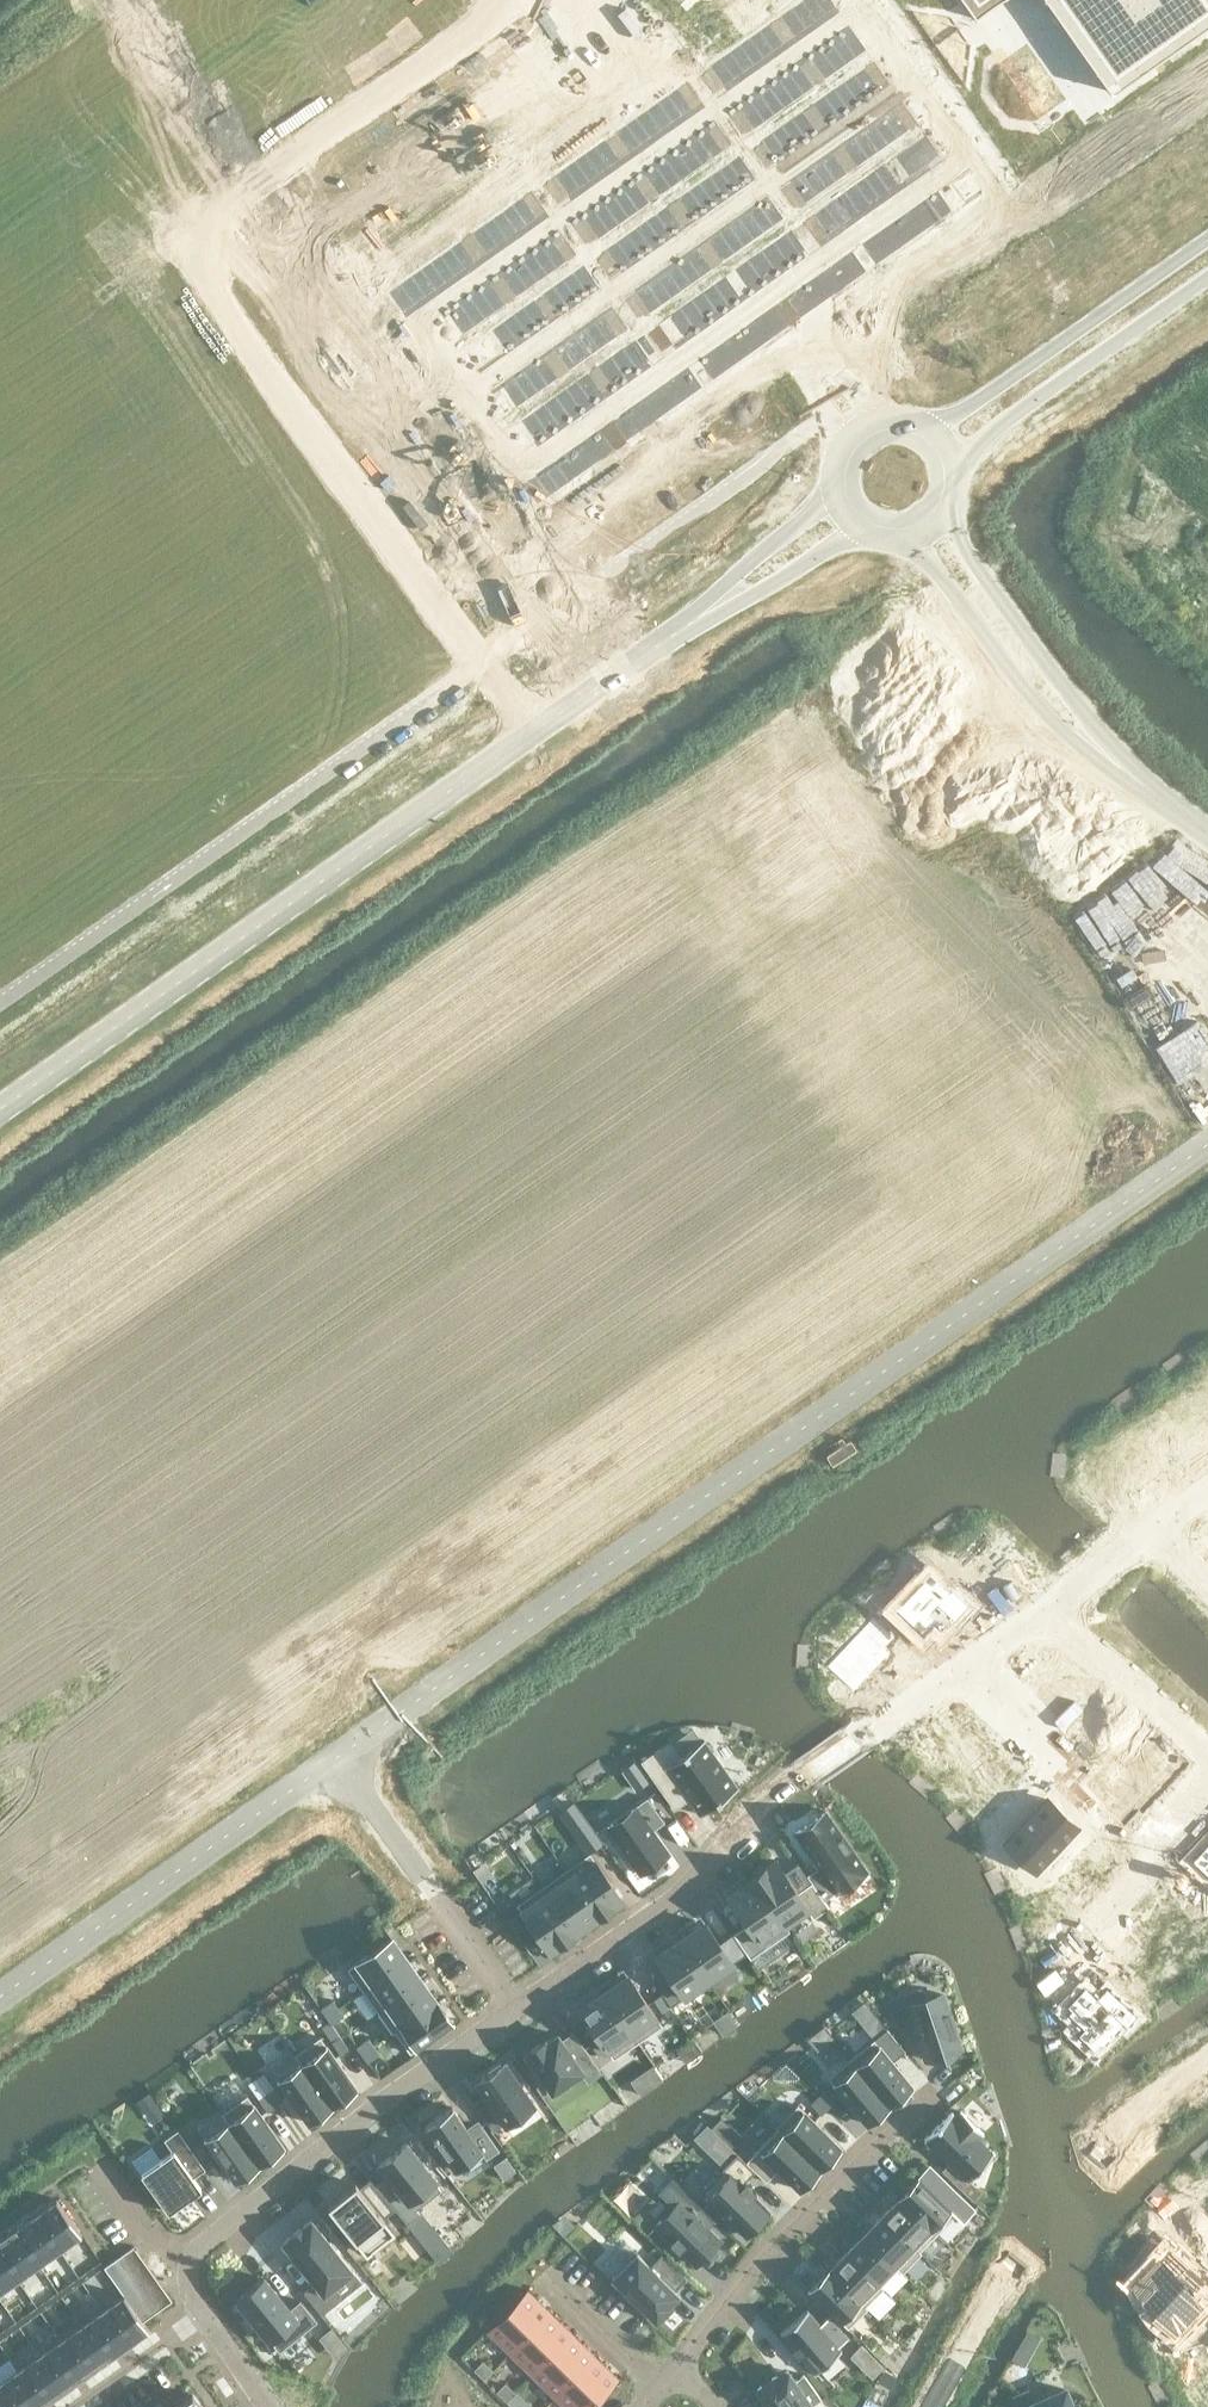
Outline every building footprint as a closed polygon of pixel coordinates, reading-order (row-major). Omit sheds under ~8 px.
[(974,17),(975,18),(976,18),(977,18),(978,17),(1003,0),(962,0),(974,17)] [(1109,90),(1110,90),(1111,91),(1112,91),(1113,90),(1207,24),(1207,0),(1046,0),(1109,90)] [(1184,1398),(1207,1420),(1207,1367),(1204,1370),(1207,1373),(1184,1398)] [(1159,1402),(1135,1428),(1150,1442),(1140,1453),(1154,1466),(1163,1455),(1173,1464),(1175,1462),(1176,1463),(1178,1462),(1177,1461),(1182,1455),(1183,1456),(1185,1454),(1184,1453),(1186,1451),(1184,1449),(1196,1437),(1159,1402)] [(1103,1447),(1081,1471),(1091,1480),(1085,1487),(1101,1502),(1107,1495),(1119,1507),(1121,1504),(1122,1505),(1123,1503),(1131,1494),(1131,1495),(1133,1493),(1132,1493),(1134,1490),(1132,1488),(1141,1480),(1131,1470),(1142,1458),(1113,1431),(1101,1444),(1103,1447)] [(929,1570),(894,1607),(923,1634),(934,1622),(940,1628),(951,1617),(954,1620),(970,1604),(952,1587),(950,1589),(929,1570)] [(872,1615),(826,1665),(853,1690),(856,1687),(857,1688),(858,1687),(857,1686),(866,1676),(868,1677),(869,1675),(868,1674),(885,1656),(886,1657),(888,1655),(887,1654),(889,1652),(884,1647),(894,1636),(872,1615)] [(1042,1652),(1024,1672),(1062,1707),(1074,1694),(1079,1699),(1091,1686),(1077,1673),(1042,1652)] [(1108,1703),(1077,1735),(1098,1755),(1129,1722),(1108,1703)] [(921,1742),(919,1744),(935,1760),(937,1758),(951,1772),(961,1782),(981,1762),(970,1752),(987,1734),(985,1732),(985,1733),(967,1716),(967,1715),(965,1714),(963,1715),(940,1732),(939,1730),(937,1732),(922,1742),(921,1742)] [(669,1742),(642,1760),(675,1806),(676,1805),(673,1800),(682,1794),(685,1798),(688,1796),(700,1814),(738,1787),(703,1739),(679,1756),(669,1742)] [(1093,1782),(1090,1785),(1104,1799),(1112,1790),(1132,1809),(1137,1804),(1140,1807),(1178,1767),(1151,1742),(1123,1771),(1112,1761),(1093,1782)] [(981,1762),(965,1780),(980,1794),(976,1798),(998,1819),(1033,1782),(1010,1761),(1001,1771),(996,1767),(991,1771),(981,1762)] [(1075,1766),(1067,1774),(1084,1791),(1090,1785),(1093,1782),(1075,1766)] [(644,1775),(632,1783),(636,1789),(648,1781),(644,1775)] [(635,1807),(607,1826),(640,1873),(669,1852),(653,1829),(665,1821),(647,1796),(634,1806),(635,1807)] [(1047,1798),(1006,1841),(1036,1870),(1077,1826),(1047,1798)] [(826,1810),(795,1832),(818,1866),(807,1874),(824,1899),(867,1869),(826,1810)] [(1088,1844),(1052,1883),(1078,1907),(1116,1867),(1106,1858),(1118,1846),(1094,1823),(1081,1837),(1088,1844)] [(1191,1859),(1207,1875),(1207,1840),(1191,1859)] [(590,1854),(566,1871),(570,1876),(598,1916),(623,1899),(595,1859),(594,1859),(590,1854)] [(776,1859),(750,1877),(752,1879),(753,1879),(788,1930),(812,1913),(815,1917),(829,1908),(813,1884),(799,1894),(776,1859)] [(566,1871),(542,1888),(546,1893),(574,1933),(598,1916),(570,1876),(566,1871)] [(752,1879),(728,1896),(749,1925),(736,1934),(752,1958),(766,1949),(772,1958),(795,1943),(788,1933),(790,1932),(788,1930),(753,1879),(752,1879)] [(542,1888),(518,1905),(549,1950),(574,1933),(546,1893),(542,1888)] [(1155,1897),(1139,1914),(1162,1936),(1152,1946),(1180,1972),(1191,1961),(1179,1950),(1202,1925),(1165,1890),(1157,1899),(1155,1897)] [(516,1932),(523,1926),(515,1914),(507,1919),(516,1932)] [(705,1922),(680,1938),(710,1981),(734,1964),(705,1922)] [(1119,1935),(1094,1961),(1132,1997),(1157,1971),(1119,1935)] [(392,1936),(345,1969),(361,1991),(407,1958),(392,1936)] [(680,1938),(656,1955),(685,1998),(710,1981),(680,1938)] [(407,1958),(361,1991),(376,2012),(422,1979),(407,1958)] [(628,1975),(604,1992),(638,2042),(662,2026),(656,2018),(657,2017),(628,1975)] [(422,1979),(376,2012),(390,2033),(393,2031),(437,2000),(422,1979)] [(1084,1985),(1066,2005),(1070,2009),(1066,2012),(1082,2027),(1076,2034),(1094,2050),(1100,2044),(1101,2045),(1122,2023),(1126,2027),(1137,2015),(1106,1985),(1096,1996),(1084,1985)] [(669,1990),(662,1995),(662,1996),(670,2007),(677,2002),(669,1990)] [(905,1990),(889,1996),(901,2032),(916,2027),(926,2059),(960,2047),(942,1993),(910,2004),(905,1990)] [(604,1992),(579,2009),(614,2059),(638,2042),(604,1992)] [(662,1995),(655,2000),(655,2001),(663,2012),(670,2007),(662,1996),(662,1995)] [(327,2014),(338,2006),(333,1998),(321,2006),(327,2014)] [(437,2000),(393,2031),(409,2053),(452,2022),(437,2000)] [(338,2006),(327,2014),(332,2022),(344,2014),(338,2006)] [(886,2027),(850,2057),(856,2064),(889,2104),(912,2085),(892,2060),(905,2049),(886,2027)] [(526,2051),(525,2052),(535,2067),(531,2070),(541,2084),(545,2081),(552,2092),(583,2070),(589,2079),(601,2071),(574,2032),(562,2040),(557,2034),(546,2041),(544,2039),(542,2040),(543,2040),(527,2051),(526,2051)] [(339,2035),(331,2041),(340,2053),(348,2047),(339,2035)] [(320,2036),(296,2053),(332,2104),(356,2087),(327,2045),(320,2036)] [(362,2053),(374,2045),(368,2037),(356,2045),(362,2053)] [(374,2045),(362,2053),(368,2061),(380,2053),(374,2045)] [(291,2047),(267,2064),(307,2121),(332,2104),(296,2053),(291,2047)] [(850,2057),(827,2076),(833,2083),(866,2122),(889,2104),(856,2064),(850,2057)] [(485,2093),(474,2101),(493,2129),(504,2121),(506,2123),(533,2104),(504,2061),(476,2080),(485,2093)] [(235,2078),(211,2095),(220,2107),(259,2163),(283,2146),(235,2078)] [(259,2098),(267,2110),(283,2099),(274,2087),(259,2098)] [(149,2092),(138,2099),(142,2106),(154,2099),(149,2092)] [(825,2092),(819,2098),(830,2109),(836,2104),(825,2093),(825,2092)] [(819,2098),(813,2103),(824,2115),(830,2109),(819,2098)] [(452,2105),(425,2124),(456,2169),(481,2151),(487,2159),(500,2151),(482,2124),(470,2132),(452,2105)] [(220,2107),(195,2124),(234,2180),(259,2163),(220,2107)] [(801,2107),(780,2129),(782,2131),(819,2167),(840,2146),(801,2107)] [(951,2109),(924,2138),(925,2139),(926,2139),(965,2178),(966,2179),(994,2151),(992,2150),(978,2137),(982,2133),(982,2134),(984,2132),(960,2109),(959,2111),(956,2115),(952,2111),(953,2111),(951,2109)] [(708,2124),(695,2137),(724,2166),(737,2152),(708,2124)] [(782,2131),(750,2164),(765,2180),(777,2168),(798,2188),(819,2167),(782,2131)] [(169,2152),(141,2172),(168,2211),(201,2188),(193,2177),(202,2172),(175,2133),(162,2142),(169,2152)] [(387,2175),(376,2184),(407,2222),(420,2212),(416,2208),(440,2189),(433,2180),(436,2178),(407,2141),(378,2164),(387,2175)] [(198,2142),(190,2147),(199,2159),(207,2154),(198,2142)] [(724,2166),(700,2190),(745,2233),(768,2209),(752,2194),(756,2190),(745,2180),(755,2170),(737,2152),(724,2166)] [(505,2159),(494,2167),(503,2181),(515,2172),(505,2159)] [(929,2166),(918,2177),(925,2185),(936,2173),(929,2166)] [(936,2173),(925,2185),(933,2192),(944,2180),(936,2173)] [(355,2181),(327,2204),(366,2252),(394,2230),(384,2217),(395,2208),(370,2177),(359,2186),(355,2181)] [(918,2177),(900,2196),(912,2207),(920,2216),(931,2226),(937,2232),(955,2214),(954,2213),(947,2206),(940,2199),(933,2192),(925,2185),(918,2177)] [(672,2207),(656,2224),(671,2239),(669,2241),(670,2242),(672,2241),(679,2248),(678,2249),(679,2251),(681,2249),(696,2264),(719,2240),(708,2230),(716,2222),(674,2181),(672,2179),(658,2193),(660,2195),(672,2207)] [(944,2180),(933,2192),(940,2199),(951,2187),(944,2180)] [(951,2187),(940,2199),(947,2206),(958,2194),(951,2187)] [(958,2194),(947,2206),(954,2213),(965,2201),(958,2194)] [(900,2196),(882,2214),(899,2231),(913,2244),(919,2250),(937,2232),(931,2226),(920,2216),(912,2207),(900,2196)] [(54,2200),(35,2214),(60,2249),(79,2235),(79,2236),(82,2234),(57,2198),(54,2200)] [(965,2201),(954,2213),(955,2214),(961,2220),(972,2209),(965,2201)] [(1182,2239),(1207,2264),(1207,2210),(1204,2206),(1195,2215),(1200,2220),(1182,2239)] [(39,2264),(60,2249),(35,2214),(15,2228),(15,2227),(14,2228),(39,2264)] [(864,2233),(877,2246),(882,2250),(895,2263),(896,2265),(898,2263),(902,2266),(904,2269),(920,2252),(919,2250),(913,2244),(899,2231),(882,2214),(864,2233)] [(311,2218),(282,2241),(301,2264),(300,2264),(308,2275),(309,2274),(312,2278),(300,2288),(322,2315),(363,2282),(311,2218)] [(39,2264),(14,2228),(12,2229),(12,2230),(0,2238),(0,2254),(18,2278),(39,2264)] [(864,2233),(846,2251),(878,2283),(896,2265),(895,2263),(882,2250),(877,2246),(864,2233)] [(172,2299),(133,2244),(104,2265),(123,2293),(124,2292),(125,2295),(142,2319),(172,2299)] [(1167,2248),(1133,2283),(1152,2311),(1175,2333),(1200,2307),(1189,2296),(1204,2280),(1166,2244),(1165,2245),(1167,2248)] [(636,2251),(612,2276),(656,2320),(657,2318),(658,2319),(659,2317),(669,2306),(670,2307),(671,2305),(672,2303),(670,2301),(679,2293),(675,2289),(687,2277),(662,2252),(650,2264),(636,2251)] [(846,2251),(828,2270),(864,2305),(876,2317),(894,2298),(878,2283),(846,2251)] [(0,2254),(0,2291),(18,2278),(0,2254)] [(828,2270),(809,2289),(845,2324),(864,2305),(828,2270)] [(264,2277),(237,2298),(279,2351),(317,2320),(300,2299),(289,2308),(264,2277)] [(527,2288),(487,2329),(510,2352),(550,2311),(527,2288)] [(126,2344),(146,2330),(149,2328),(142,2319),(125,2295),(124,2292),(123,2293),(121,2294),(121,2295),(102,2308),(126,2344)] [(126,2344),(102,2308),(81,2323),(106,2359),(107,2358),(107,2357),(126,2344)] [(807,2309),(780,2332),(814,2372),(841,2349),(807,2309)] [(550,2311),(510,2352),(532,2374),(573,2333),(550,2311)] [(336,2312),(326,2320),(341,2338),(350,2329),(336,2312)] [(106,2359),(81,2323),(60,2338),(84,2373),(104,2359),(104,2360),(106,2359)] [(573,2333),(532,2374),(555,2396),(595,2355),(573,2333)] [(1165,2365),(1176,2374),(1172,2378),(1196,2400),(1207,2387),(1207,2340),(1204,2344),(1194,2335),(1165,2365)] [(63,2388),(84,2373),(60,2338),(38,2353),(63,2388)] [(860,2342),(850,2353),(859,2361),(869,2350),(861,2342),(860,2342)] [(44,2402),(63,2388),(38,2353),(17,2368),(42,2403),(44,2402)] [(555,2396),(566,2406),(590,2406),(618,2377),(595,2355),(555,2396)] [(474,2368),(484,2378),(493,2369),(483,2359),(474,2368)] [(42,2403),(17,2368),(0,2380),(0,2388),(14,2406),(36,2406),(41,2404),(42,2403)] [(835,2384),(822,2369),(815,2376),(827,2391),(835,2384)] [(757,2388),(765,2399),(762,2401),(766,2406),(813,2406),(812,2405),(821,2398),(804,2373),(794,2380),(787,2370),(777,2377),(776,2374),(773,2376),(759,2386),(757,2388)] [(497,2390),(507,2400),(515,2391),(505,2381),(497,2390)] [(1013,2392),(1020,2406),(1078,2406),(1076,2402),(1072,2404),(1065,2388),(1035,2401),(1028,2386),(1013,2392)] [(0,2388),(0,2406),(14,2406),(0,2388)] [(192,2394),(173,2406),(201,2406),(192,2394)]
